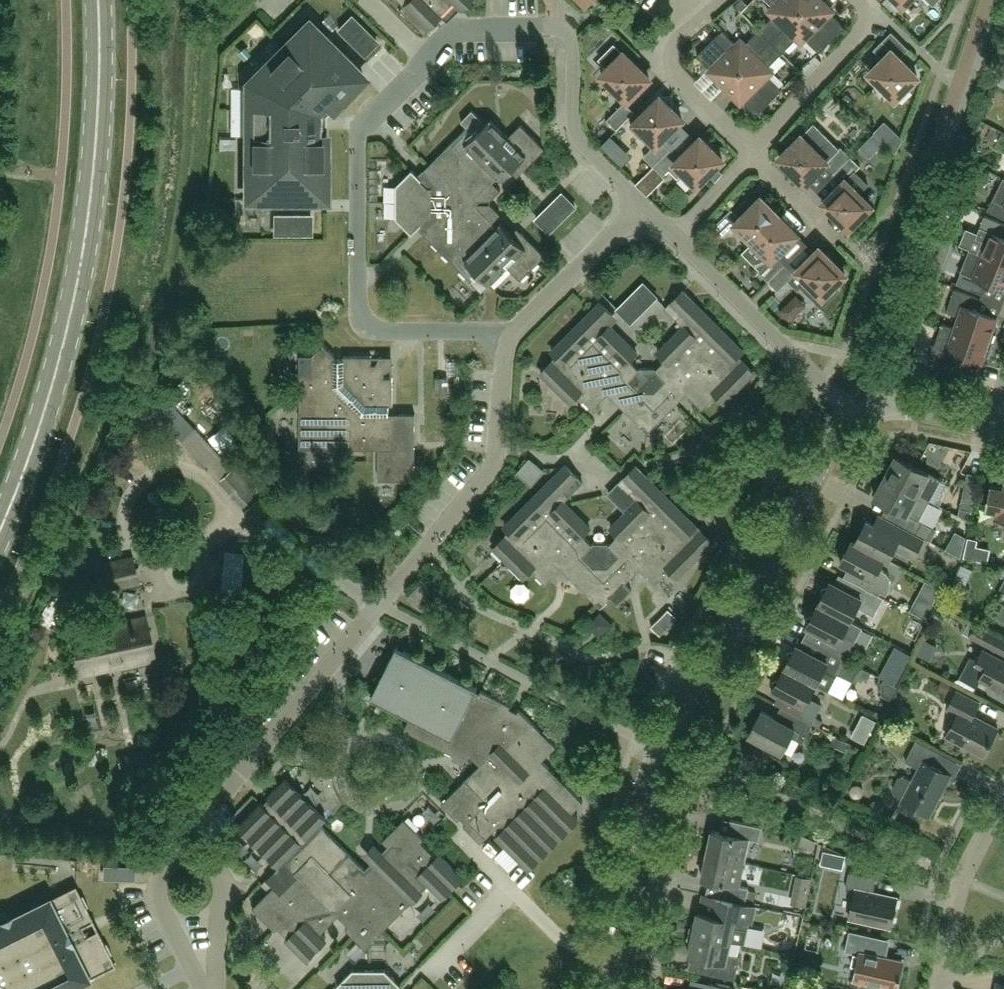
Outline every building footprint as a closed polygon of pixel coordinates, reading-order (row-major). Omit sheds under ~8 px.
[(459,8),(467,0),(393,0),(423,30),(452,1),(459,8)] [(812,0),(768,0),(778,11),(760,29),(771,41),(812,0)] [(845,27),(818,0),(812,0),(771,41),(783,52),(801,34),(820,52),(845,27)] [(339,29),(364,55),(377,42),(352,16),(339,29)] [(247,199),(326,199),(326,130),(318,130),(318,115),(326,115),(364,77),(308,21),(248,84),(247,199)] [(723,30),(698,55),(727,85),(771,41),(760,29),(741,48),(723,30)] [(870,72),(896,98),(918,76),(900,58),(909,49),(892,31),(874,49),(884,58),(870,72)] [(771,41),(727,85),(757,114),(782,89),(764,71),(783,52),(771,41)] [(650,78),(624,52),(623,53),(614,45),(603,56),(602,61),(608,67),(602,74),(628,99),(650,78)] [(656,143),(644,156),(654,165),(671,148),(662,139),(682,118),(661,96),(635,122),(656,143)] [(624,102),(607,119),(617,129),(634,112),(624,102)] [(522,172),(546,149),(522,124),(509,137),(491,119),(487,123),(474,109),(463,120),(469,126),(424,170),(427,173),(422,178),(413,169),(397,185),(397,201),(491,202),(491,200),(501,190),(494,182),(498,178),(501,181),(516,166),(522,172)] [(824,164),(833,173),(851,156),(841,146),(838,149),(813,124),(780,157),(805,183),(824,164)] [(701,137),(680,158),(671,148),(654,165),(663,175),(669,169),(677,176),(679,177),(684,172),(697,184),(723,159),(701,137)] [(851,156),(833,173),(843,182),(824,201),(850,227),(871,205),(859,193),(868,184),(855,171),(860,166),(851,156)] [(1003,176),(988,210),(1003,218),(1003,176)] [(550,232),(575,206),(562,193),(537,219),(550,232)] [(736,223),(754,241),(779,215),(761,197),(741,218),(732,209),(714,226),(724,236),(736,223)] [(546,255),(522,232),(516,238),(501,222),(498,226),(493,221),(501,214),(491,204),(491,202),(397,201),(397,218),(413,234),(422,225),(427,231),(424,233),(483,292),(509,267),(521,280),(546,255)] [(311,233),(311,215),(275,215),(275,234),(311,233)] [(754,241),(743,252),(760,269),(759,270),(769,280),(786,263),(777,254),(797,233),(779,215),(754,241)] [(960,245),(971,249),(983,254),(1003,263),(1003,223),(989,217),(985,215),(978,232),(967,228),(960,245)] [(786,263),(769,280),(778,290),(788,280),(792,284),(801,287),(802,286),(806,291),(808,288),(824,304),(839,289),(834,285),(845,273),(820,248),(795,272),(786,263)] [(983,254),(971,249),(957,283),(983,294),(987,283),(1003,290),(1003,263),(983,254)] [(631,322),(657,296),(644,283),(618,309),(631,322)] [(956,328),(994,341),(996,332),(997,331),(998,329),(998,327),(998,325),(998,323),(997,321),(996,320),(997,316),(977,309),(981,298),(955,289),(947,312),(960,316),(956,328)] [(689,391),(701,403),(705,407),(717,394),(725,402),(755,372),(738,356),(744,350),(684,291),(667,308),(685,326),(658,352),(666,360),(657,369),(656,367),(648,368),(648,432),(689,391)] [(797,325),(814,305),(800,293),(783,313),(797,325)] [(607,391),(648,432),(648,368),(641,368),(640,369),(630,360),(638,352),(611,326),(613,324),(613,317),(611,316),(613,314),(601,302),(552,351),(558,356),(542,372),(572,402),(579,395),(591,407),(607,391)] [(994,341),(956,328),(942,323),(929,362),(956,371),(961,356),(981,363),(982,359),(984,358),(986,357),(987,356),(988,355),(989,353),(990,351),(991,349),(994,341)] [(301,415),(301,437),(313,449),(335,449),(375,449),(380,449),(380,480),(416,480),(416,456),(416,454),(416,448),(416,424),(416,414),(405,414),(390,414),(390,405),(394,405),(394,382),(394,377),(385,377),(385,372),(377,365),(372,365),(372,356),(344,356),(344,360),(336,360),(336,356),(324,344),(313,356),(301,356),(301,374),(301,415)] [(449,393),(448,377),(439,377),(436,377),(436,393),(449,393)] [(196,428),(184,439),(204,461),(199,465),(207,474),(215,466),(221,473),(230,464),(196,428)] [(897,456),(886,476),(930,500),(942,478),(929,472),(897,456)] [(517,471),(530,482),(541,469),(528,458),(517,471)] [(571,578),(601,608),(601,543),(594,543),(592,544),(583,535),(590,527),(565,501),(584,482),(566,465),(506,526),(511,531),(495,548),(525,578),(532,570),(545,582),(554,573),(550,569),(556,563),(571,578)] [(601,543),(601,608),(611,598),(618,604),(627,596),(633,590),(626,583),(646,563),(652,569),(648,572),(658,582),(670,570),(678,577),(713,542),(637,466),(610,493),(628,511),(612,527),(620,535),(610,544),(609,542),(601,543)] [(247,510),(259,499),(232,469),(220,480),(247,510)] [(911,515),(905,527),(925,537),(928,539),(934,528),(920,520),(930,500),(886,476),(875,497),(908,514),(911,515)] [(1003,519),(1003,487),(991,485),(986,508),(999,511),(998,517),(1003,519)] [(973,511),(975,498),(963,495),(960,508),(973,511)] [(856,542),(885,557),(885,558),(889,560),(895,549),(913,559),(925,537),(905,527),(877,512),(871,522),(867,520),(856,541),(856,542)] [(884,570),(880,568),(885,558),(885,557),(856,542),(856,541),(853,539),(841,561),(856,569),(851,580),(879,595),(881,591),(887,594),(890,589),(891,587),(891,585),(892,583),(892,581),(891,579),(891,577),(890,576),(889,574),(887,572),(886,571),(884,570)] [(362,562),(369,555),(359,544),(352,552),(362,562)] [(245,553),(241,593),(253,594),(257,555),(245,553)] [(138,581),(133,557),(95,566),(100,590),(138,581)] [(431,599),(426,594),(433,588),(425,580),(410,596),(422,608),(431,599)] [(884,598),(858,584),(853,593),(830,581),(819,603),(850,620),(858,606),(875,615),(884,598)] [(863,627),(850,620),(819,603),(807,625),(829,637),(824,647),(846,659),(846,658),(863,627)] [(678,617),(669,609),(652,626),(660,635),(678,617)] [(81,675),(155,658),(146,617),(72,633),(81,675)] [(1001,637),(976,624),(970,636),(995,649),(1001,637)] [(314,649),(324,660),(335,650),(326,639),(314,649)] [(797,645),(785,667),(817,684),(830,691),(837,677),(839,673),(853,681),(869,677),(872,672),(861,666),(846,658),(846,659),(824,647),(819,657),(800,646),(797,645)] [(405,729),(447,750),(467,760),(471,755),(481,765),(443,803),(482,842),(487,837),(492,832),(528,869),(579,818),(573,812),(584,801),(543,760),(557,746),(520,709),(518,712),(510,708),(512,705),(478,688),(478,687),(397,646),(372,696),(412,716),(405,729)] [(983,649),(977,660),(971,657),(960,678),(976,686),(981,678),(1003,690),(1003,660),(983,649)] [(785,667),(773,689),(780,693),(775,702),(791,711),(802,717),(820,726),(823,720),(816,716),(822,704),(809,698),(817,684),(785,667)] [(623,699),(628,690),(615,683),(610,692),(623,699)] [(984,755),(999,728),(974,715),(980,702),(957,690),(948,708),(958,713),(947,735),(984,755)] [(803,743),(814,723),(802,717),(796,728),(762,710),(749,734),(783,752),(792,736),(803,743)] [(867,740),(878,721),(868,716),(857,735),(867,740)] [(895,793),(904,798),(902,801),(930,815),(952,774),(935,766),(942,753),(917,740),(906,761),(919,768),(913,780),(904,775),(899,777),(893,788),(895,793)] [(262,803),(239,825),(277,864),(280,866),(267,879),(275,886),(254,908),(277,931),(279,928),(289,937),(286,940),(306,959),(327,938),(322,933),(339,915),(349,925),(347,928),(366,948),(429,885),(442,897),(463,876),(440,853),(437,856),(422,841),(425,838),(405,819),(384,840),(389,845),(382,852),(377,847),(368,856),(373,861),(366,869),(363,865),(350,852),(322,825),(327,820),(286,779),(285,780),(262,803)] [(707,854),(745,862),(750,839),(760,841),(763,827),(731,820),(728,833),(712,830),(707,854)] [(734,901),(746,903),(750,887),(740,885),(745,862),(707,854),(702,878),(718,881),(714,896),(734,901)] [(892,927),(898,897),(874,892),(877,878),(850,872),(846,887),(856,889),(850,917),(892,927)] [(75,885),(0,922),(0,988),(70,988),(115,966),(97,930),(86,935),(82,926),(93,921),(75,885)] [(745,944),(748,931),(754,905),(746,903),(734,901),(714,896),(704,894),(700,911),(698,911),(696,921),(692,924),(690,932),(731,941),(745,944)] [(899,988),(905,961),(887,957),(888,953),(883,952),(887,938),(850,930),(846,951),(859,954),(854,979),(899,988)] [(731,941),(690,932),(688,940),(691,944),(689,955),(711,960),(708,973),(736,979),(741,956),(729,953),(731,941)] [(370,969),(354,969),(338,986),(341,988),(370,988),(370,969)] [(370,988),(399,988),(402,985),(386,969),(370,969),(370,988)]
